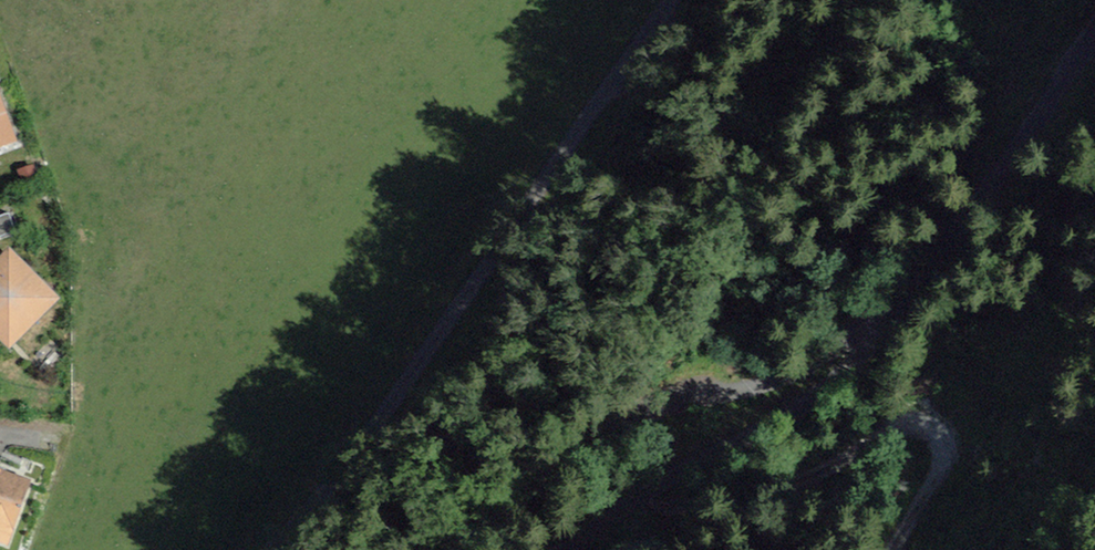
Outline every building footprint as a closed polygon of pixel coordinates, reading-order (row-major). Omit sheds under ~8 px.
[(8,144),(0,122),(0,147),(8,144)] [(8,211),(0,213),(0,231),(13,227),(8,211)] [(7,243),(0,250),(0,336),(7,343),(57,293),(7,243)] [(0,464),(0,536),(8,539),(29,473),(0,464)]
